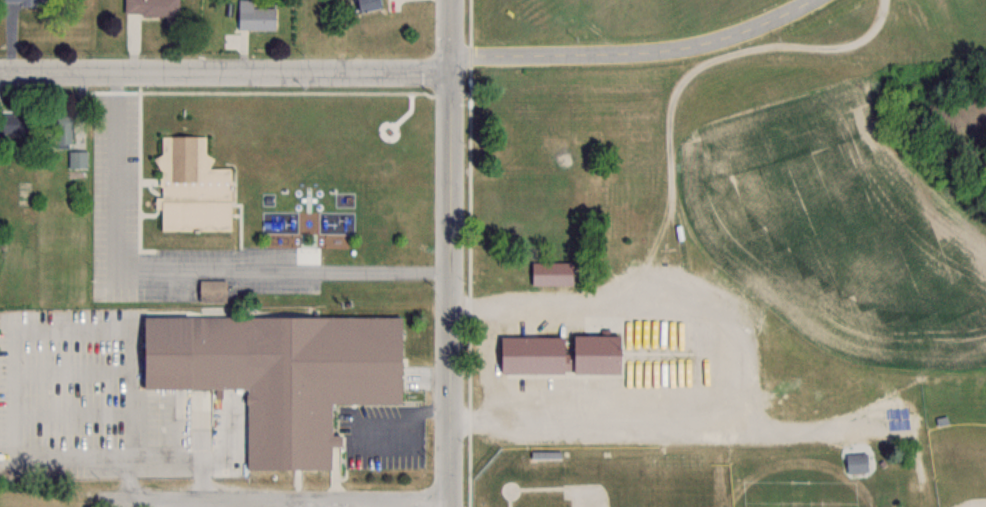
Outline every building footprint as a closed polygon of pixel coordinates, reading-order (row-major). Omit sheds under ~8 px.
[(177,0),(124,0),(124,15),(177,15),(177,0)] [(237,29),(274,29),(274,8),(253,8),(253,0),(237,0),(237,29)] [(357,11),(379,8),(378,0),(355,0),(357,11)] [(25,137),(25,113),(0,113),(0,137),(25,137)] [(71,113),(45,114),(45,146),(71,145),(71,113)] [(231,231),(231,168),(210,167),(210,156),(206,156),(206,136),(160,136),(159,231),(231,231)] [(573,261),(531,261),(531,284),(573,284),(573,261)] [(198,302),(226,302),(226,280),(198,280),(198,302)] [(400,317),(141,316),(141,389),(246,389),(246,469),(286,469),(331,469),(331,445),(341,445),(341,435),(331,435),(331,404),(400,404),(400,317)] [(618,373),(618,334),(571,334),(571,373),(618,373)] [(498,335),(498,373),(563,373),(563,335),(498,335)] [(866,453),(846,453),(846,472),(866,472),(866,453)]
